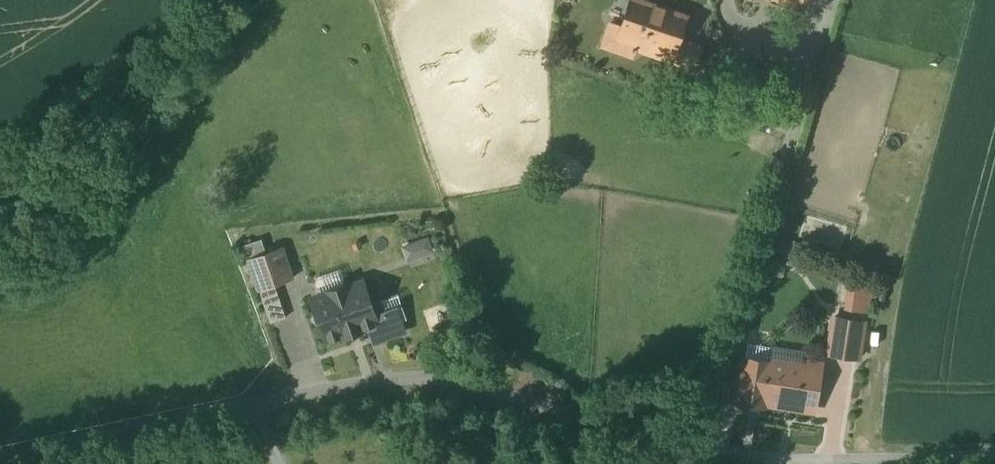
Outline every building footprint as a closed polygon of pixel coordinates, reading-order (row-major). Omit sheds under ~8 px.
[(685,0),(631,0),(619,35),(676,55),(694,3),(685,0)] [(283,233),(250,246),(263,279),(296,266),(283,233)] [(409,259),(438,253),(435,238),(405,244),(409,259)] [(376,316),(359,263),(339,269),(345,287),(303,301),(314,336),(376,316)] [(285,272),(263,279),(275,312),(297,304),(285,272)] [(870,307),(836,301),(829,341),(863,347),(870,307)] [(807,339),(774,334),(765,395),(819,403),(827,354),(805,350),(807,339)]
